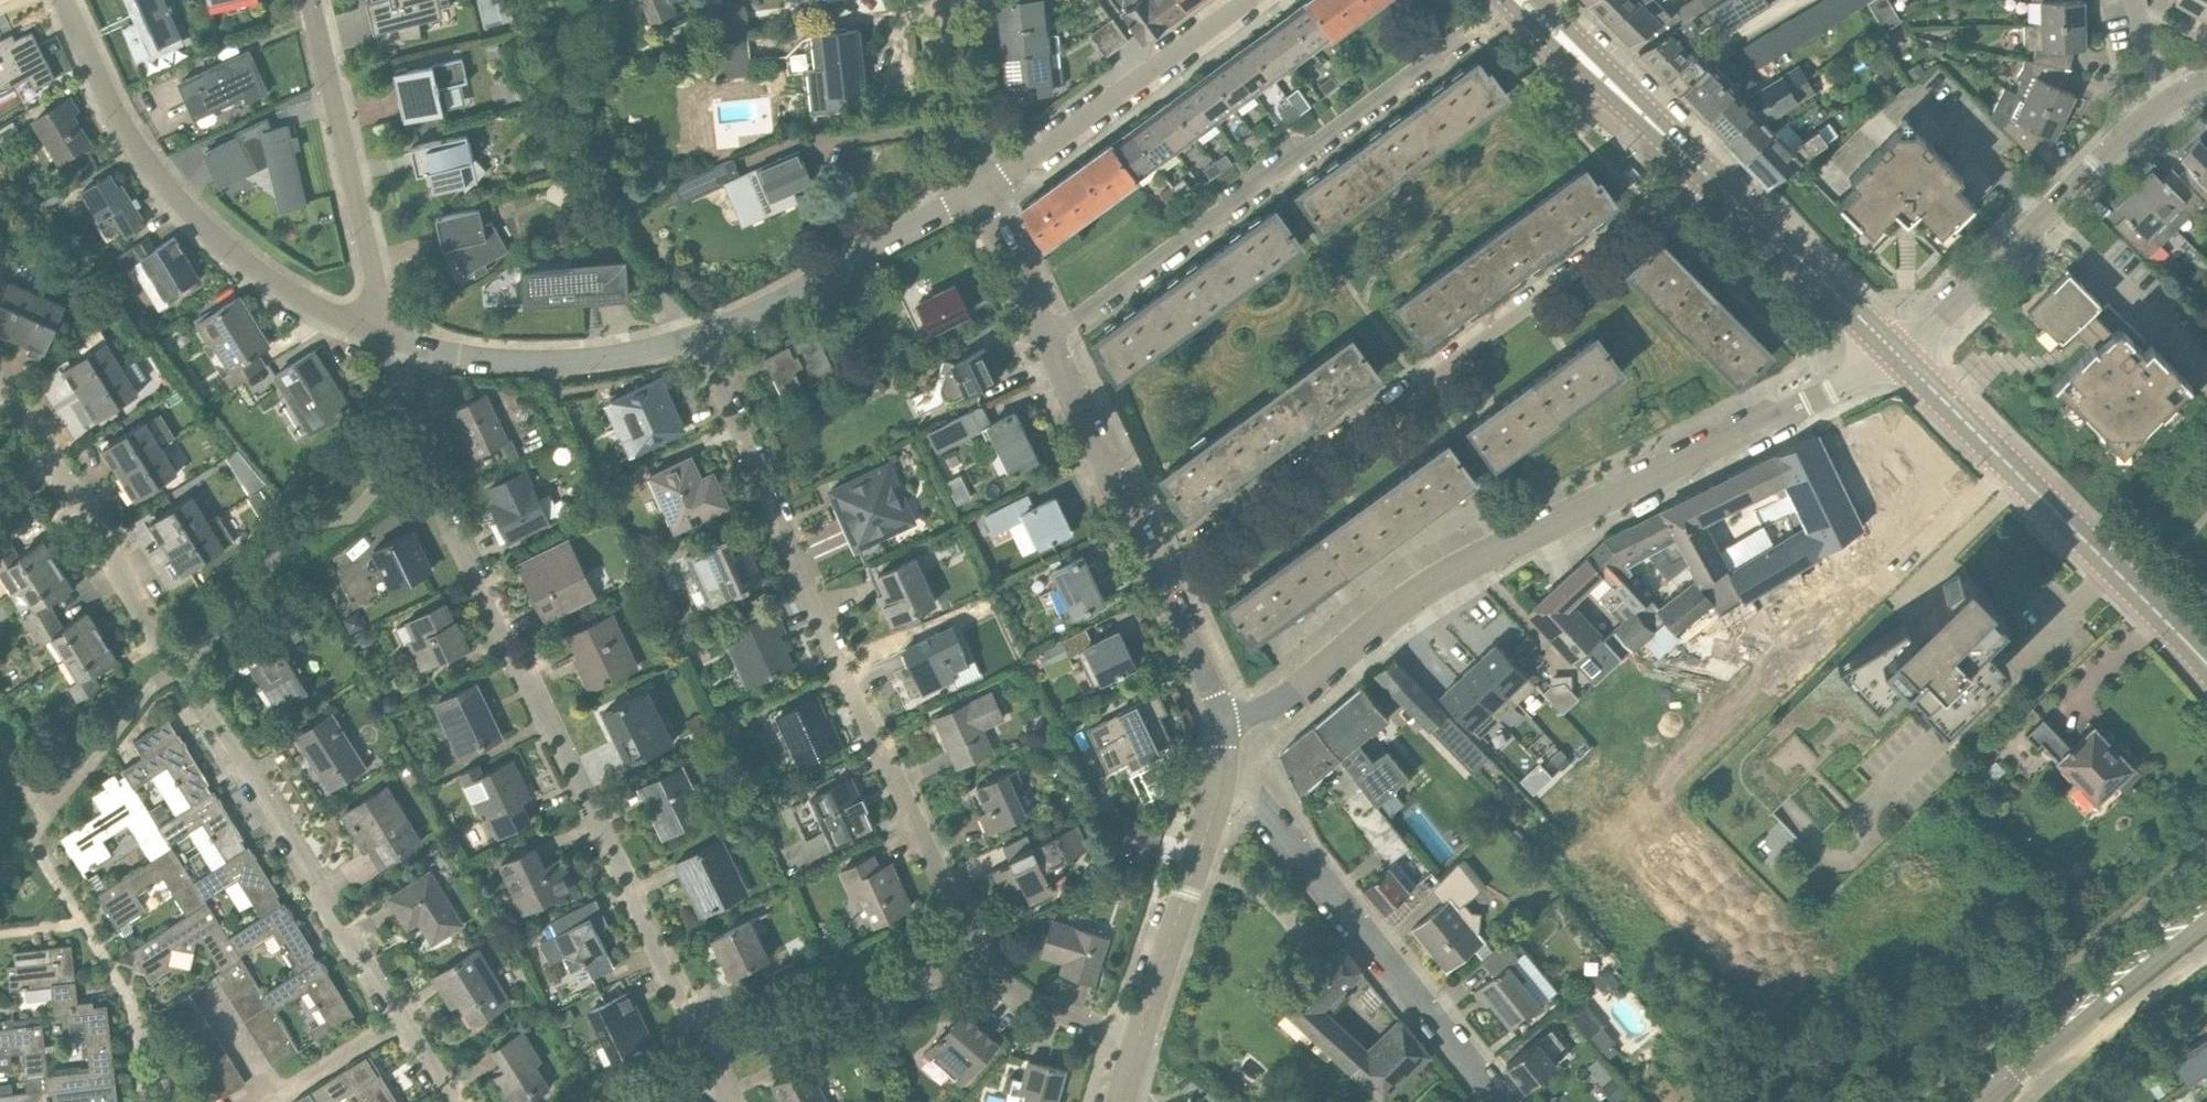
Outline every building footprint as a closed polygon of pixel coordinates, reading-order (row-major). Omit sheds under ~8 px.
[(184,44),(165,0),(126,0),(142,35),(128,41),(138,61),(151,55),(152,58),(184,44)] [(229,13),(254,7),(253,0),(226,0),(229,13)] [(452,2),(452,0),(361,0),(362,2),(369,1),(376,32),(393,28),(395,39),(401,38),(402,40),(422,39),(422,33),(457,25),(452,2)] [(675,12),(669,0),(643,0),(652,21),(675,12)] [(1003,31),(1044,27),(1041,0),(1019,0),(1019,1),(1000,3),(1003,31)] [(1147,0),(1113,0),(1143,41),(1165,26),(1147,0)] [(1181,0),(1147,0),(1165,26),(1188,9),(1181,0)] [(1188,9),(1200,0),(1181,0),(1188,9)] [(1331,35),(1332,36),(1382,0),(1307,0),(1308,3),(1331,35)] [(1648,0),(1588,0),(1611,23),(1648,0)] [(1611,23),(1631,43),(1660,24),(1659,23),(1671,16),(1655,0),(1648,0),(1611,23)] [(1708,7),(1720,0),(1696,0),(1676,12),(1683,23),(1708,7)] [(1716,20),(1722,31),(1773,0),(1720,0),(1708,7),(1716,20)] [(1813,7),(1825,28),(1836,21),(1824,0),(1813,7)] [(1836,21),(1847,15),(1838,0),(1824,0),(1836,21)] [(1847,15),(1858,8),(1853,0),(1838,0),(1847,15)] [(1858,8),(1868,3),(1870,2),(1869,0),(1853,0),(1858,8)] [(1916,0),(1915,0),(1903,7),(1908,16),(1921,9),(1916,0)] [(2034,1),(2041,1),(2042,25),(2084,24),(2084,0),(2034,0),(2034,1)] [(2198,15),(2206,0),(2177,0),(2176,2),(2198,15)] [(2198,15),(2206,20),(2206,0),(2198,15)] [(1331,35),(1308,3),(1289,17),(1312,49),(1331,35)] [(1666,80),(1696,50),(1685,38),(1716,20),(1708,7),(1683,23),(1641,49),(1638,52),(1666,80)] [(1802,13),(1814,34),(1825,28),(1813,7),(1802,13)] [(719,51),(749,47),(747,31),(750,31),(747,8),(713,12),(715,35),(717,35),(719,51)] [(1894,11),(1878,20),(1885,31),(1900,21),(1894,11)] [(1790,20),(1803,41),(1814,34),(1802,13),(1790,20)] [(1312,49),(1289,17),(1268,32),(1292,63),(1312,49)] [(1114,20),(1102,29),(1117,49),(1129,41),(1114,20)] [(1779,26),(1792,48),(1803,41),(1790,20),(1779,26)] [(2084,24),(2042,25),(2042,49),(2035,49),(2033,61),(2066,68),(2069,52),(2073,49),(2085,48),(2084,24)] [(1768,33),(1781,54),(1792,48),(1779,26),(1768,33)] [(1044,27),(1003,31),(1005,58),(1047,54),(1047,53),(1060,51),(1058,34),(1045,36),(1044,27)] [(1117,49),(1102,29),(1091,37),(1106,58),(1117,49)] [(824,34),(812,37),(816,68),(808,70),(813,113),(848,109),(846,93),(860,91),(859,76),(864,76),(859,30),(824,34)] [(32,31),(6,44),(3,38),(0,40),(0,87),(18,78),(26,93),(22,95),(28,105),(43,98),(37,87),(56,78),(48,62),(32,31)] [(1292,63),(1268,32),(1249,46),(1273,77),(1292,63)] [(1757,40),(1770,61),(1781,54),(1768,33),(1757,40)] [(1746,46),(1758,67),(1770,61),(1757,40),(1746,46)] [(1930,40),(1927,52),(1940,56),(1943,44),(1930,40)] [(1273,77),(1249,46),(1230,60),(1253,92),(1273,77)] [(1746,46),(1735,53),(1747,74),(1758,67),(1746,46)] [(749,47),(719,51),(720,65),(750,61),(749,47)] [(1704,118),(1733,91),(1737,87),(1709,59),(1707,61),(1696,50),(1666,80),(1677,90),(1704,118)] [(247,100),(267,91),(249,52),(180,82),(194,112),(227,97),(229,101),(245,94),(247,100)] [(1047,54),(1005,58),(1008,84),(1028,82),(1029,88),(1050,86),(1047,54)] [(394,74),(405,121),(444,112),(439,88),(468,81),(463,58),(394,74)] [(1253,92),(1230,60),(1210,74),(1234,106),(1253,92)] [(1894,69),(1887,60),(1879,66),(1885,75),(1894,69)] [(1419,104),(1445,140),(1507,94),(1491,72),(1488,74),(1478,61),(1455,79),(1453,77),(1443,84),(1444,86),(1419,104)] [(2066,68),(2033,61),(2030,73),(2036,76),(2026,98),(2064,116),(2075,94),(2064,88),(2062,84),(2066,68)] [(1924,71),(1918,62),(1907,70),(1913,79),(1924,71)] [(1340,72),(1335,64),(1328,68),(1340,85),(1356,73),(1350,65),(1340,72)] [(1755,110),(1797,85),(1806,79),(1799,67),(1749,97),(1753,103),(1749,107),(1733,91),(1704,118),(1724,139),(1755,110)] [(1234,106),(1210,74),(1190,89),(1214,121),(1234,106)] [(1327,95),(1340,86),(1333,77),(1320,86),(1327,95)] [(1744,160),(1775,132),(1765,122),(1797,103),(1797,85),(1755,110),(1724,139),(1744,160)] [(1214,121),(1190,89),(1171,103),(1194,135),(1214,121)] [(1286,97),(1293,106),(1300,115),(1311,107),(1298,89),(1286,97)] [(2064,116),(2026,98),(2015,120),(2009,117),(2001,126),(2025,150),(2038,135),(2043,133),(2054,138),(2064,116)] [(65,157),(89,142),(65,102),(35,120),(48,140),(53,136),(65,157)] [(1194,135),(1171,103),(1152,117),(1175,149),(1194,135)] [(1382,186),(1445,140),(1419,104),(1396,121),(1394,120),(1381,130),(1382,131),(1356,150),(1382,186)] [(1300,115),(1293,106),(1280,115),(1287,124),(1300,115)] [(1955,222),(1974,203),(1955,184),(1962,177),(1910,124),(1911,123),(1911,121),(1911,119),(1910,118),(1906,116),(1903,117),(1901,121),(1902,124),(1850,177),(1858,185),(1839,204),(1857,222),(1852,227),(1869,244),(1887,227),(1881,222),(1894,209),(1900,215),(1912,215),(1918,209),(1931,222),(1926,227),(1943,244),(1960,227),(1955,222)] [(1175,149),(1152,117),(1133,131),(1156,163),(1175,149)] [(20,133),(13,120),(0,128),(0,133),(5,142),(20,133)] [(240,137),(205,153),(220,187),(222,186),(219,180),(238,172),(241,178),(243,177),(240,170),(269,158),(271,164),(281,209),(306,204),(294,152),(291,139),(288,127),(272,130),(267,120),(238,133),(240,137)] [(1267,125),(1254,134),(1261,143),(1274,134),(1267,125)] [(1133,131),(1113,146),(1112,146),(1135,178),(1136,177),(1156,163),(1133,131)] [(1775,132),(1744,160),(1768,184),(1827,143),(1818,131),(1796,145),(1792,150),(1775,132)] [(472,157),(467,134),(411,147),(418,174),(430,171),(435,192),(461,186),(466,191),(475,183),(478,182),(478,180),(488,171),(475,157),(472,157)] [(1261,143),(1254,134),(1243,142),(1250,152),(1261,143)] [(2179,175),(2178,175),(2203,202),(2206,206),(2206,147),(2198,138),(2180,156),(2189,165),(2191,165),(2191,170),(2182,178),(2179,175)] [(1112,146),(1113,146),(1111,143),(1089,160),(1088,159),(1078,166),(1078,167),(1068,175),(1094,211),(1137,179),(1136,177),(1135,178),(1112,146)] [(1382,186),(1356,150),(1330,170),(1328,168),(1319,175),(1320,177),(1298,193),(1324,228),(1382,186)] [(811,181),(799,153),(741,178),(733,160),(676,185),(683,201),(703,192),(705,195),(730,184),(747,223),(798,201),(793,189),(811,181)] [(1226,155),(1215,163),(1222,172),(1233,164),(1226,155)] [(662,190),(665,169),(651,167),(651,163),(636,161),(633,186),(662,190)] [(1222,172),(1215,163),(1204,171),(1211,180),(1222,172)] [(1527,211),(1552,247),(1579,228),(1580,229),(1590,222),(1589,221),(1615,201),(1599,180),(1596,182),(1586,168),(1527,211)] [(2178,175),(2179,175),(2172,169),(2171,170),(2174,173),(2166,182),(2161,182),(2161,180),(2152,171),(2135,189),(2165,219),(2177,207),(2180,211),(2185,211),(2189,215),(2203,202),(2178,175)] [(119,187),(111,174),(83,191),(100,219),(95,221),(108,242),(124,232),(126,235),(146,223),(122,185),(119,187)] [(1094,211),(1068,175),(1057,183),(1056,182),(1046,189),(1047,190),(1022,208),(1028,216),(1025,218),(1045,246),(1094,211)] [(1180,197),(1191,189),(1183,179),(1172,187),(1180,197)] [(1169,205),(1179,197),(1170,186),(1160,194),(1169,205)] [(2165,219),(2135,189),(2118,206),(2127,215),(2128,215),(2128,220),(2119,228),(2116,225),(2115,226),(2147,258),(2162,243),(2157,238),(2157,233),(2154,230),(2165,219)] [(598,198),(575,211),(580,220),(603,207),(598,198)] [(484,224),(480,208),(437,218),(444,247),(455,245),(458,258),(461,267),(465,275),(474,270),(476,277),(489,269),(485,263),(508,249),(493,222),(484,224)] [(1215,253),(1241,288),(1301,245),(1275,210),(1252,226),(1251,224),(1241,232),(1242,234),(1215,253)] [(1552,247),(1527,211),(1464,257),(1490,292),(1517,273),(1518,274),(1527,267),(1527,266),(1552,247)] [(156,248),(149,236),(117,256),(126,271),(143,260),(166,298),(200,277),(175,237),(156,248)] [(1683,327),(1714,296),(1687,269),(1689,268),(1680,260),(1679,261),(1659,241),(1628,272),(1683,327)] [(574,263),(521,268),(524,304),(629,297),(626,259),(623,259),(622,246),(573,250),(574,263)] [(73,267),(79,255),(62,247),(56,259),(73,267)] [(1241,288),(1215,253),(1189,272),(1188,270),(1178,277),(1179,279),(1153,298),(1179,334),(1241,288)] [(1490,292),(1464,257),(1398,305),(1424,340),(1453,318),(1455,320),(1465,313),(1464,311),(1490,292)] [(2102,308),(2099,305),(2101,303),(2068,270),(2030,309),(2045,325),(2035,334),(2050,349),(2060,340),(2062,341),(2075,328),(2079,332),(2083,328),(2093,337),(2089,341),(2093,345),(2055,383),(2070,398),(2061,408),(2076,423),(2086,414),(2106,434),(2100,441),(2122,463),(2141,444),(2134,438),(2159,413),(2169,423),(2183,408),(2174,399),(2189,383),(2187,380),(2151,344),(2148,346),(2143,342),(2146,339),(2108,302),(2102,308)] [(37,293),(10,281),(0,303),(0,330),(17,337),(37,293)] [(2196,301),(2201,290),(2182,282),(2177,294),(2196,301)] [(932,330),(968,313),(955,286),(919,303),(932,330)] [(66,306),(37,293),(17,337),(31,343),(27,352),(40,358),(44,349),(46,350),(66,306)] [(1714,296),(1683,327),(1738,383),(1770,352),(1750,332),(1751,331),(1743,322),(1741,324),(1714,296)] [(253,321),(239,298),(199,322),(210,341),(212,340),(229,368),(224,371),(233,385),(266,365),(258,352),(270,344),(256,320),(253,321)] [(1179,334),(1153,298),(1127,317),(1126,316),(1116,323),(1118,324),(1095,341),(1104,353),(1101,355),(1118,378),(1179,334)] [(73,380),(80,392),(121,367),(105,342),(107,340),(95,321),(77,340),(85,354),(65,367),(73,380)] [(784,397),(836,372),(817,332),(765,357),(784,397)] [(1533,381),(1559,417),(1622,371),(1596,335),(1574,352),(1572,350),(1563,357),(1564,359),(1533,381)] [(1284,388),(1309,423),(1336,404),(1337,405),(1347,398),(1346,396),(1378,374),(1352,338),(1284,388)] [(999,377),(985,349),(955,363),(946,359),(944,360),(935,386),(909,397),(917,415),(953,399),(999,377)] [(312,430),(349,407),(314,351),(277,374),(312,430)] [(121,367),(80,392),(97,419),(138,393),(121,367)] [(632,452),(684,429),(661,378),(614,399),(627,428),(622,430),(632,452)] [(869,385),(867,390),(869,395),(875,397),(884,393),(886,387),(884,382),(878,380),(869,385)] [(1559,417),(1533,381),(1502,404),(1501,402),(1491,409),(1492,411),(1470,428),(1495,463),(1559,417)] [(1309,423),(1284,388),(1220,434),(1246,470),(1272,450),(1273,452),(1284,444),(1282,443),(1309,423)] [(509,440),(487,393),(455,409),(477,455),(502,443),(510,460),(520,455),(512,438),(509,440)] [(988,425),(980,409),(925,435),(935,457),(991,431),(1011,473),(1038,460),(1015,413),(988,425)] [(120,472),(161,447),(145,421),(104,446),(120,472)] [(1246,470),(1220,434),(1162,476),(1173,491),(1170,493),(1185,513),(1210,495),(1211,497),(1221,490),(1220,488),(1246,470)] [(1822,572),(1813,557),(1861,529),(1815,434),(1737,473),(1663,512),(1673,533),(1688,565),(1696,580),(1710,604),(1718,616),(1760,589),(1770,605),(1822,572)] [(1388,487),(1417,527),(1477,484),(1448,444),(1425,461),(1423,459),(1413,466),(1415,467),(1388,487)] [(177,473),(161,447),(120,472),(137,499),(142,495),(177,473)] [(702,479),(692,457),(651,475),(676,529),(728,505),(713,473),(702,479)] [(858,548),(915,522),(889,464),(832,490),(858,548)] [(509,540),(549,521),(526,471),(490,488),(502,515),(498,517),(509,540)] [(1417,527),(1388,487),(1362,506),(1361,504),(1350,511),(1352,513),(1335,525),(1365,565),(1417,527)] [(1035,507),(1028,493),(984,516),(993,534),(1021,520),(1025,527),(1029,525),(1039,547),(1072,531),(1056,497),(1035,507)] [(151,521),(167,547),(208,521),(192,495),(151,521)] [(605,528),(611,525),(613,519),(609,513),(603,511),(597,515),(596,521),(599,527),(605,528)] [(1673,533),(1663,512),(1605,540),(1586,557),(1625,596),(1636,610),(1654,634),(1666,623),(1674,633),(1710,604),(1696,580),(1659,608),(1648,597),(1651,593),(1626,566),(1646,555),(1668,582),(1688,565),(1673,533)] [(208,521),(167,547),(183,573),(224,547),(208,521)] [(1365,565),(1335,525),(1320,536),(1319,534),(1309,541),(1310,543),(1284,562),(1313,603),(1365,565)] [(394,587),(430,570),(411,531),(375,548),(394,587)] [(735,554),(727,535),(687,554),(711,605),(762,582),(747,548),(735,554)] [(672,560),(690,552),(684,539),(666,547),(672,560)] [(58,564),(42,540),(19,555),(12,543),(0,550),(0,571),(8,567),(21,587),(58,564)] [(546,617),(594,594),(568,541),(530,559),(538,575),(528,580),(546,617)] [(1074,615),(1104,601),(1083,557),(1053,571),(1074,615)] [(1590,587),(1610,609),(1625,596),(1586,557),(1527,612),(1553,640),(1580,614),(1571,605),(1590,587)] [(892,622),(935,602),(915,558),(872,578),(892,622)] [(1313,603),(1284,562),(1258,581),(1257,580),(1246,587),(1247,589),(1226,605),(1255,645),(1313,603)] [(33,629),(56,614),(49,603),(73,588),(58,564),(21,587),(34,608),(24,614),(33,629)] [(1002,576),(997,566),(989,569),(994,580),(1002,576)] [(1992,597),(1966,572),(1961,577),(1958,573),(1942,584),(1948,590),(1909,627),(1904,622),(1837,664),(1839,666),(1749,754),(1743,762),(1741,771),(1743,781),(1748,788),(1772,813),(1789,797),(1803,811),(1919,698),(1945,725),(2008,664),(2003,659),(1984,640),(1982,638),(2004,616),(1989,600),(1992,597)] [(319,596),(314,587),(304,593),(310,602),(319,596)] [(1010,598),(1013,604),(1021,601),(1017,594),(1010,598)] [(453,623),(445,604),(410,621),(418,637),(409,642),(422,668),(439,660),(440,661),(468,647),(455,622),(453,623)] [(748,685),(793,665),(778,633),(785,630),(776,610),(725,633),(748,685)] [(1633,653),(1654,634),(1636,610),(1622,622),(1612,630),(1616,633),(1633,653)] [(66,658),(102,636),(87,611),(63,626),(56,614),(33,629),(41,643),(52,637),(66,658)] [(361,616),(355,613),(345,617),(351,631),(365,625),(361,616)] [(1580,614),(1553,640),(1573,662),(1574,661),(1596,684),(1624,660),(1580,614)] [(591,688),(638,666),(613,615),(571,635),(586,666),(581,668),(591,688)] [(314,685),(288,642),(300,635),(291,621),(276,630),(280,636),(245,657),(254,671),(259,667),(267,681),(263,683),(279,708),(314,685)] [(357,635),(360,641),(367,643),(373,640),(375,635),(372,628),(366,627),(359,630),(359,632),(357,635)] [(924,691),(954,678),(950,670),(968,662),(952,627),(904,649),(924,691)] [(357,635),(359,632),(358,631),(348,636),(352,645),(360,641),(357,635)] [(1094,685),(1135,665),(1119,632),(1079,651),(1087,667),(1085,668),(1094,685)] [(102,636),(66,658),(78,679),(68,685),(77,700),(100,685),(94,674),(117,660),(102,636)] [(1044,666),(1069,654),(1062,639),(1037,651),(1044,666)] [(1536,684),(1496,643),(1477,660),(1517,702),(1536,684)] [(1449,717),(1393,657),(1377,672),(1433,732),(1436,729),(1473,768),(1486,756),(1449,717)] [(1459,677),(1499,719),(1517,702),(1477,660),(1459,677)] [(1440,696),(1480,738),(1499,719),(1459,677),(1440,696)] [(98,693),(104,702),(117,694),(112,684),(98,693)] [(462,755),(502,736),(476,684),(437,703),(462,755)] [(1545,694),(1562,713),(1579,698),(1566,684),(1552,688),(1545,694)] [(1362,685),(1313,726),(1376,804),(1407,775),(1387,749),(1373,759),(1358,741),(1388,716),(1362,685)] [(674,741),(649,690),(603,712),(616,739),(620,737),(632,762),(674,741)] [(1001,713),(992,693),(970,703),(970,702),(936,717),(957,765),(992,750),(979,723),(1001,713)] [(1105,765),(1142,748),(1139,743),(1151,737),(1155,747),(1170,740),(1159,717),(1167,713),(1158,694),(1088,728),(1105,765)] [(397,702),(394,697),(388,695),(383,698),(381,703),(384,709),(390,711),(395,708),(397,702)] [(803,762),(838,746),(816,699),(781,715),(803,762)] [(344,782),(367,767),(333,711),(294,736),(323,781),(338,772),(344,782)] [(2071,748),(2043,718),(2025,735),(2037,747),(2042,743),(2096,801),(2116,783),(2125,792),(2140,778),(2102,736),(2098,740),(2089,731),(2071,748)] [(168,766),(192,804),(193,805),(215,792),(170,720),(136,741),(146,756),(123,771),(126,776),(133,788),(168,766)] [(1376,804),(1313,726),(1308,731),(1280,753),(1298,792),(1320,775),(1389,863),(1410,847),(1376,804)] [(1556,765),(1566,755),(1560,749),(1550,758),(1556,765)] [(531,796),(514,761),(484,775),(479,765),(461,773),(478,808),(484,805),(499,836),(531,820),(522,801),(531,796)] [(664,837),(707,816),(684,767),(645,786),(660,818),(656,820),(664,837)] [(988,832),(1028,814),(1014,784),(1023,780),(1018,768),(969,790),(988,832)] [(170,842),(159,825),(151,811),(138,791),(136,792),(133,788),(126,776),(117,781),(113,775),(102,782),(106,788),(92,797),(102,813),(62,838),(83,872),(111,854),(101,838),(128,821),(153,860),(173,847),(170,842)] [(833,845),(874,827),(852,779),(812,797),(833,845)] [(215,792),(193,805),(192,804),(170,818),(159,825),(170,842),(203,821),(227,860),(228,862),(250,848),(215,792)] [(391,819),(375,794),(343,814),(360,840),(366,836),(383,865),(421,841),(403,812),(391,819)] [(151,811),(159,825),(170,818),(161,804),(151,811)] [(1081,853),(1070,829),(1034,844),(1028,833),(1004,844),(1012,862),(996,869),(1005,890),(1021,883),(1030,903),(1055,891),(1045,869),(1081,853)] [(748,892),(724,840),(677,863),(687,884),(691,883),(706,912),(748,892)] [(2129,866),(2142,854),(2133,845),(2121,856),(2129,866)] [(146,910),(136,894),(163,877),(188,915),(208,903),(205,898),(194,881),(173,847),(153,860),(97,895),(118,928),(146,910)] [(544,867),(534,847),(503,863),(526,910),(575,886),(561,858),(544,867)] [(228,862),(227,860),(194,881),(205,898),(238,878),(262,916),(262,918),(285,904),(250,848),(228,862)] [(879,869),(873,856),(842,870),(854,898),(863,894),(876,922),(911,906),(891,863),(879,869)] [(1439,881),(1432,888),(1444,903),(1436,909),(1425,917),(1428,921),(1422,926),(1419,923),(1412,928),(1432,953),(1431,953),(1432,955),(1433,954),(1443,967),(1442,968),(1443,969),(1444,968),(1447,972),(1485,941),(1459,909),(1483,890),(1459,861),(1439,881)] [(1432,888),(1439,881),(1432,873),(1409,891),(1389,867),(1362,889),(1383,914),(1404,897),(1413,908),(1432,888)] [(106,887),(98,873),(88,879),(96,893),(106,887)] [(462,924),(431,873),(391,898),(404,920),(415,913),(433,942),(462,924)] [(1141,896),(1145,885),(1134,881),(1130,892),(1141,896)] [(200,935),(223,973),(244,960),(239,954),(229,937),(208,903),(188,915),(132,951),(153,984),(160,979),(162,981),(170,975),(169,973),(181,965),(173,952),(200,935)] [(262,916),(229,937),(239,954),(273,933),(297,972),(319,959),(285,904),(262,918),(262,916)] [(615,967),(584,904),(551,920),(557,933),(541,941),(552,963),(568,955),(584,961),(582,961),(584,966),(587,965),(593,978),(615,967)] [(758,980),(751,967),(770,958),(752,920),(713,939),(731,976),(732,975),(739,989),(758,980)] [(1094,980),(1108,938),(1053,921),(1043,953),(1065,960),(1062,970),(1094,980)] [(141,943),(133,931),(124,936),(131,949),(141,943)] [(1541,1004),(1508,964),(1518,955),(1505,940),(1482,960),(1494,974),(1474,991),(1482,999),(1485,997),(1512,1029),(1541,1004)] [(9,990),(52,986),(52,983),(75,981),(71,945),(49,947),(50,960),(7,965),(9,990)] [(1369,1056),(1316,1007),(1360,970),(1342,948),(1279,1001),(1386,1100),(1430,1053),(1402,1020),(1369,1056)] [(1614,958),(1604,948),(1589,959),(1598,971),(1614,958)] [(510,1002),(478,950),(435,976),(446,994),(453,991),(474,1024),(510,1002)] [(271,1004),(277,1014),(310,994),(326,1019),(310,1030),(316,1039),(355,1016),(319,959),(297,972),(264,993),(271,1004)] [(256,981),(244,960),(223,973),(218,977),(230,997),(256,981)] [(772,988),(799,975),(793,964),(766,977),(772,988)] [(1605,994),(1620,983),(1608,967),(1593,978),(1605,994)] [(52,983),(52,986),(55,1015),(67,1014),(69,1022),(84,1021),(90,1069),(48,1074),(50,1089),(113,1082),(111,1068),(114,1068),(107,1005),(78,1008),(75,981),(52,983)] [(230,997),(238,1009),(264,993),(256,981),(230,997)] [(175,1020),(198,1006),(190,993),(168,1008),(175,1020)] [(238,1009),(245,1020),(271,1004),(264,993),(238,1009)] [(615,1061),(626,1057),(652,1044),(628,994),(591,1012),(615,1061)] [(251,1030),(277,1014),(271,1004),(245,1020),(251,1030)] [(1585,1041),(1604,1026),(1587,1004),(1568,1020),(1585,1041)] [(198,1006),(175,1020),(182,1031),(205,1017),(198,1006)] [(571,1008),(559,1013),(565,1025),(577,1019),(571,1008)] [(960,1084),(997,1042),(963,1012),(926,1054),(960,1084)] [(251,1030),(259,1042),(285,1026),(277,1014),(251,1030)] [(28,1018),(28,1025),(42,1023),(42,1016),(28,1018)] [(205,1017),(182,1031),(190,1042),(212,1028),(205,1017)] [(23,1053),(28,1091),(50,1089),(48,1074),(42,1023),(28,1025),(28,1018),(12,1019),(13,1027),(0,1028),(0,1055),(23,1053)] [(292,1037),(285,1026),(259,1042),(266,1054),(292,1037)] [(218,1038),(212,1028),(190,1042),(196,1052),(218,1038)] [(1507,1064),(1527,1088),(1571,1053),(1551,1028),(1507,1064)] [(549,1087),(534,1064),(541,1060),(524,1031),(494,1049),(507,1069),(496,1075),(513,1101),(525,1101),(549,1087)] [(2206,1070),(2206,1036),(2170,1059),(2186,1083),(2206,1070)] [(300,1049),(292,1037),(266,1054),(273,1066),(300,1049)] [(218,1038),(196,1052),(203,1063),(225,1049),(218,1038)] [(826,1055),(838,1049),(833,1039),(821,1045),(826,1055)] [(61,1043),(45,1045),(46,1055),(63,1053),(61,1043)] [(808,1067),(821,1060),(814,1045),(781,1058),(790,1075),(776,1082),(785,1101),(825,1101),(808,1067)] [(1684,1061),(1675,1048),(1665,1056),(1674,1068),(1684,1061)] [(225,1049),(203,1063),(209,1074),(232,1060),(225,1049)] [(317,1101),(337,1101),(359,1088),(367,1101),(398,1101),(380,1073),(378,1074),(366,1056),(310,1091),(317,1101)] [(1066,1069),(1029,1059),(1020,1093),(1025,1095),(1023,1101),(1057,1101),(1066,1069)] [(232,1060),(209,1074),(217,1085),(239,1071),(232,1060)] [(1612,1076),(1607,1069),(1597,1077),(1602,1084),(1612,1076)] [(239,1071),(217,1085),(224,1097),(246,1083),(239,1071)] [(1629,1095),(1614,1078),(1601,1089),(1612,1101),(1620,1101),(1629,1095)] [(13,1093),(12,1082),(0,1083),(0,1094),(13,1093)] [(51,1101),(115,1101),(113,1082),(50,1089),(51,1101)] [(50,1089),(28,1091),(13,1093),(0,1094),(0,1101),(51,1101),(50,1089)] [(310,1091),(293,1101),(317,1101),(310,1091)]
